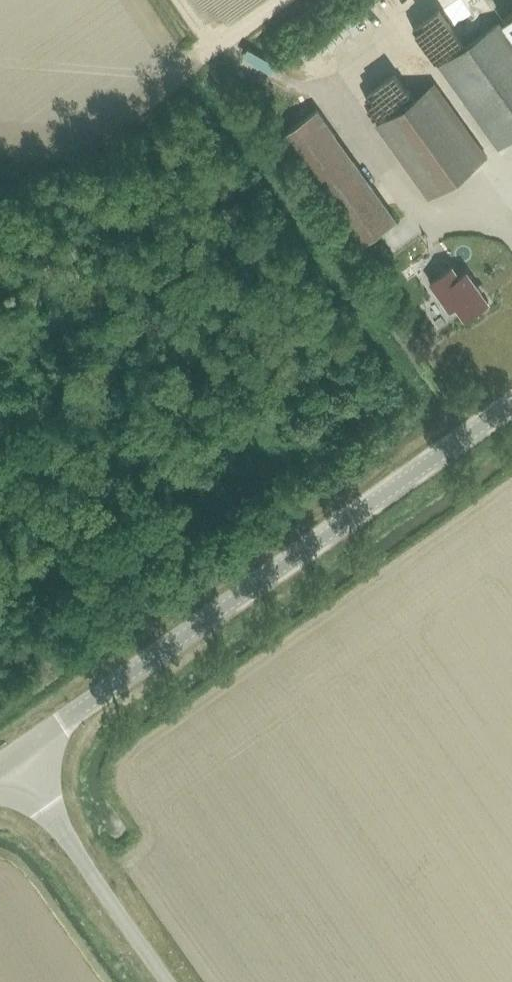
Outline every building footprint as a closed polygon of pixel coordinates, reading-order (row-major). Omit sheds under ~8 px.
[(501,20),(511,36),(511,12),(501,20)] [(511,138),(511,40),(499,21),(438,65),(498,148),(511,138)] [(427,198),(485,156),(433,84),(375,125),(427,198)] [(355,249),(396,220),(316,109),(276,138),(355,249)] [(370,278),(379,271),(370,259),(361,265),(370,278)] [(449,310),(455,306),(464,318),(487,301),(466,271),(458,276),(451,266),(429,282),(449,310)]
